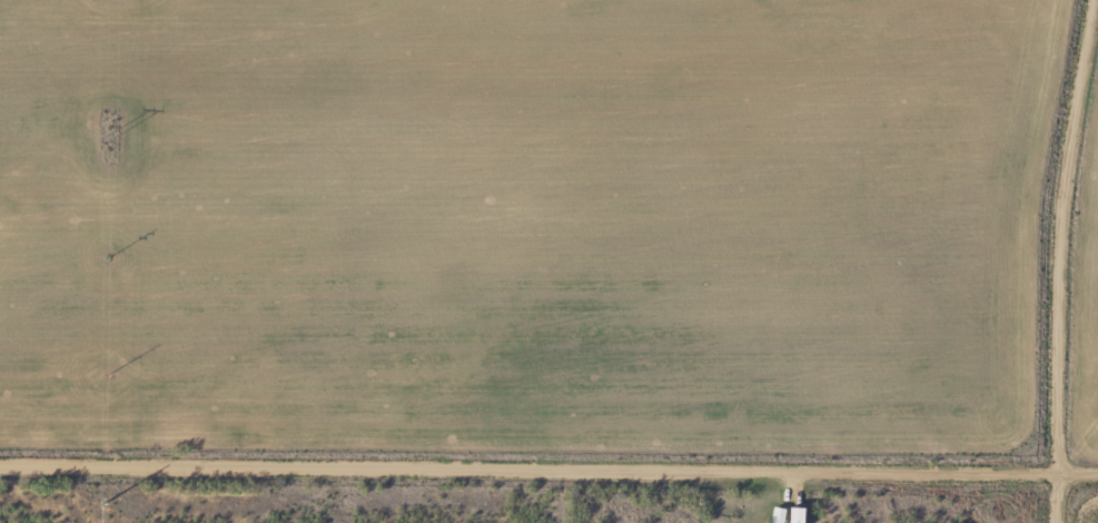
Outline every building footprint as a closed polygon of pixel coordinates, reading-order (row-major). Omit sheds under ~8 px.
[(800,508),(766,507),(765,522),(799,522),(800,508)]
